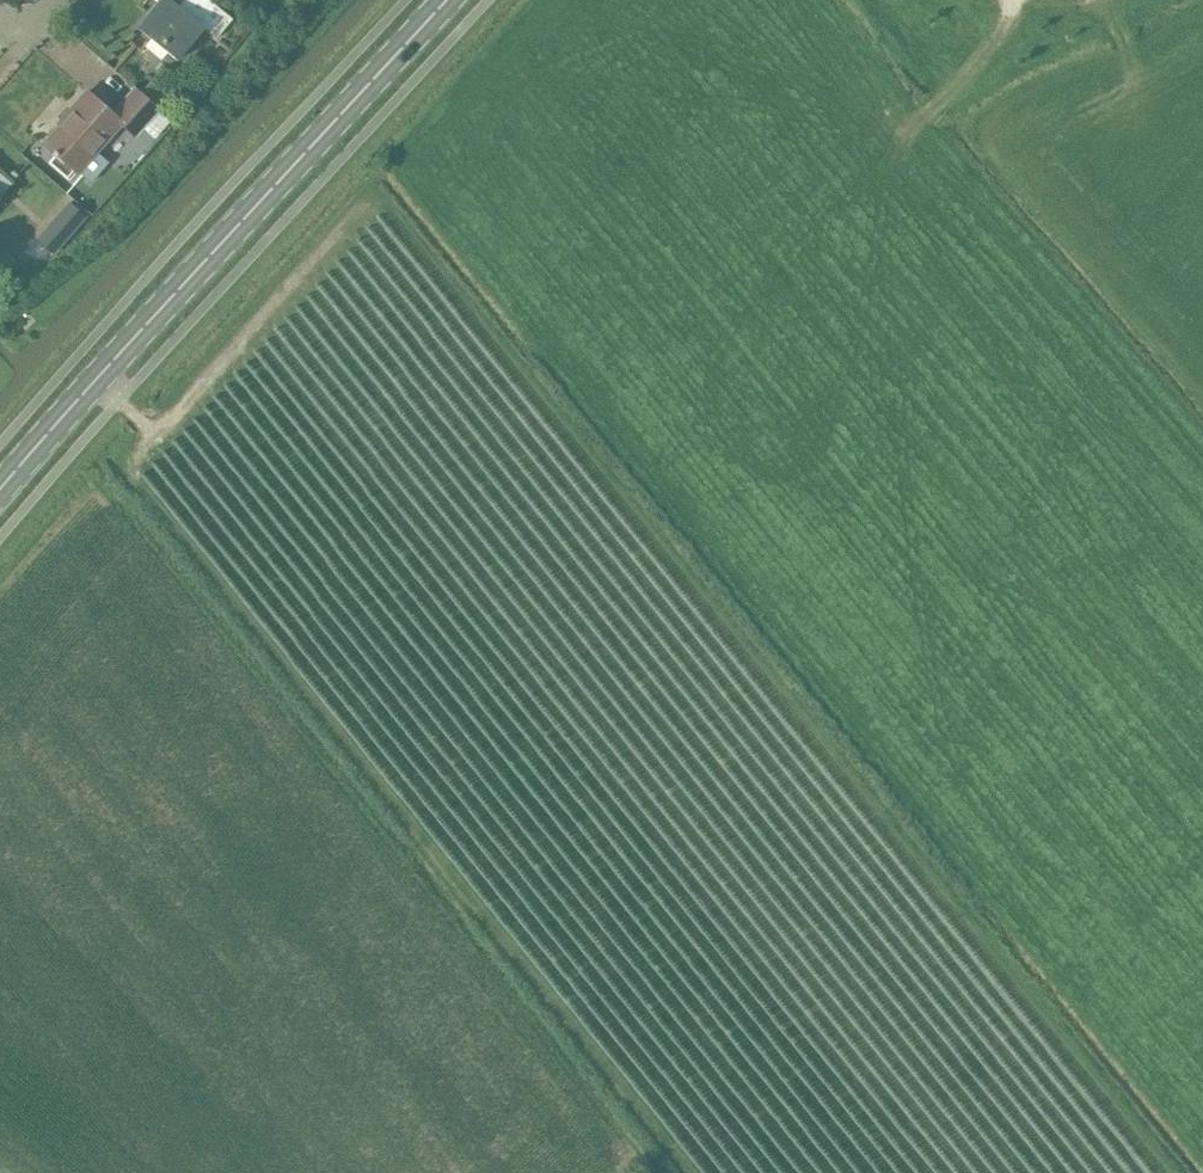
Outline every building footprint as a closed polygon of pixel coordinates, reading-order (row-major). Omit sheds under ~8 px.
[(209,0),(182,0),(178,5),(172,0),(163,0),(139,29),(177,61),(204,27),(216,37),(232,19),(209,0)] [(45,143),(77,171),(78,170),(91,181),(107,162),(95,151),(120,122),(135,135),(157,110),(133,89),(111,113),(86,91),(71,109),(73,111),(45,143)] [(63,240),(84,216),(69,202),(48,227),(63,240)]
